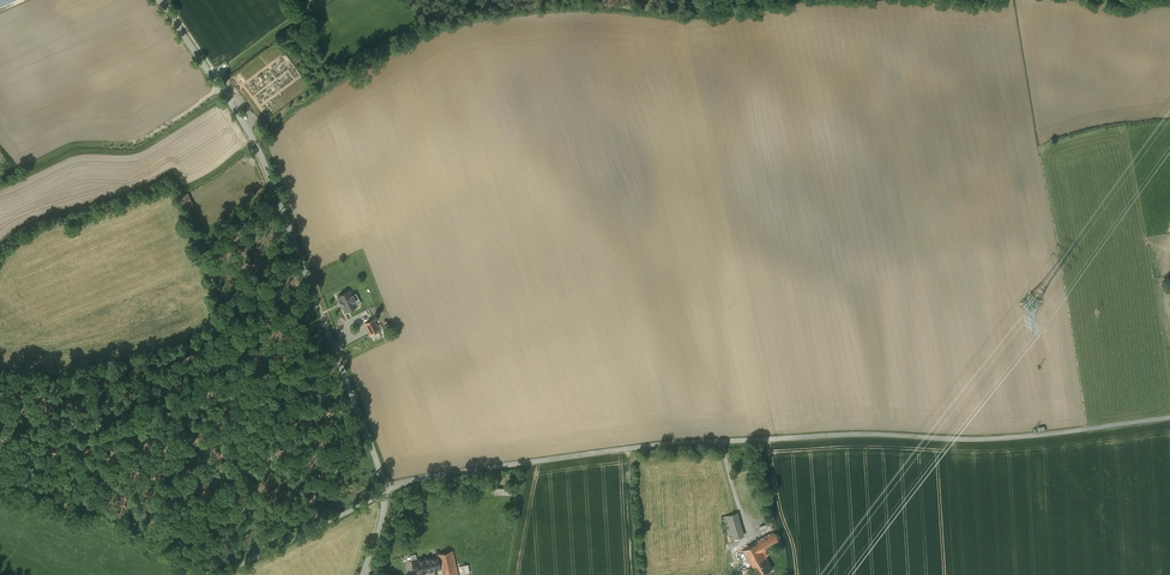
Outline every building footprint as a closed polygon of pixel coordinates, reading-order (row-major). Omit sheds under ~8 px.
[(191,192),(182,196),(188,208),(197,204),(191,192)] [(349,289),(337,295),(346,312),(358,306),(349,289)] [(375,312),(365,317),(371,329),(380,325),(375,312)] [(735,513),(723,516),(729,535),(732,534),(734,539),(744,536),(738,512),(735,513)] [(768,527),(775,524),(774,521),(762,526),(764,531),(769,529),(768,527)] [(744,549),(750,560),(764,552),(766,556),(769,554),(766,550),(781,542),(775,532),(744,549)] [(439,557),(442,567),(443,574),(458,574),(452,550),(439,554),(439,557)] [(764,552),(750,560),(758,574),(760,574),(773,568),(766,556),(764,552)] [(442,567),(439,557),(431,558),(431,557),(417,560),(417,559),(412,561),(413,568),(418,567),(419,573),(434,570),(433,569),(442,567)] [(462,571),(467,570),(467,573),(472,572),(470,563),(460,565),(462,571)]
